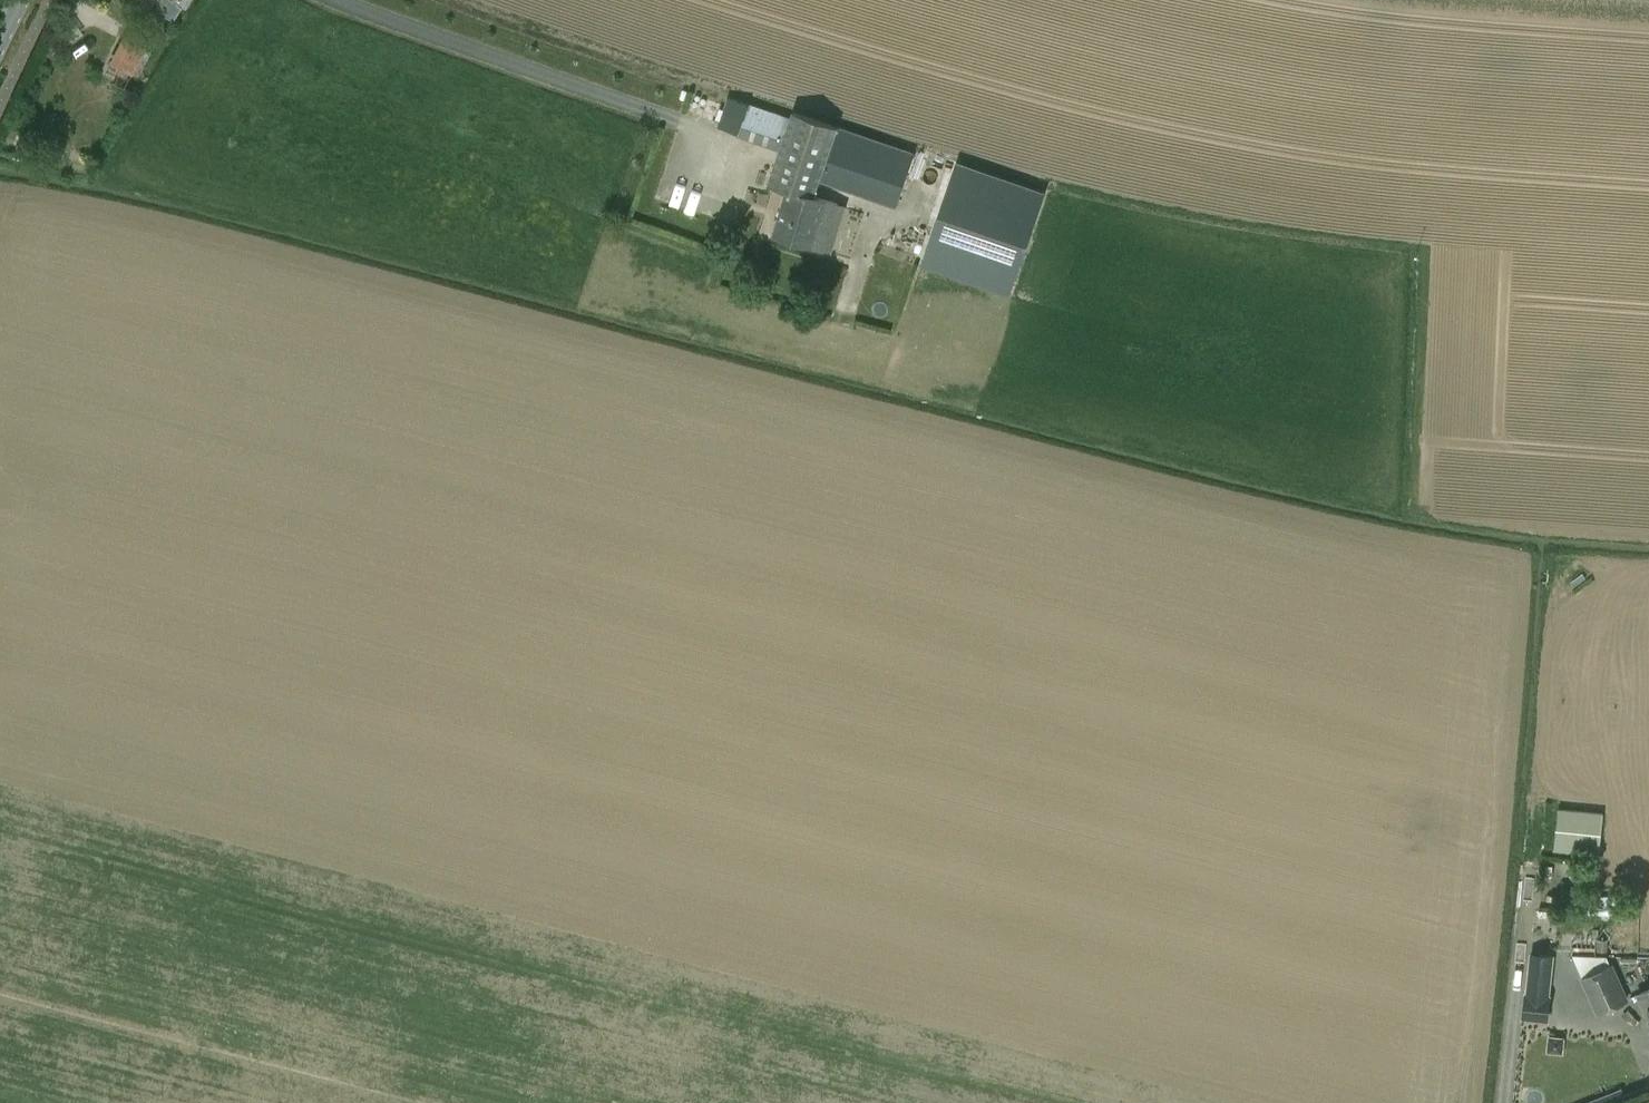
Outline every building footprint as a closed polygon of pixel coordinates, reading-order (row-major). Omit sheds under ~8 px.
[(155,5),(154,8),(173,20),(175,15),(181,6),(177,2),(179,0),(147,0),(155,5)] [(122,37),(109,63),(132,74),(141,78),(141,77),(153,53),(132,42),(122,37)] [(728,96),(718,126),(739,133),(739,134),(780,149),(768,185),(786,191),(773,235),(811,247),(832,253),(846,206),(836,203),(826,200),(814,197),(820,181),(897,207),(913,162),(916,154),(839,127),(793,110),(790,117),(750,103),(750,104),(728,96)] [(15,149),(26,154),(33,142),(22,136),(15,149)] [(922,262),(1010,292),(1045,191),(956,161),(922,262)] [(1554,849),(1599,854),(1603,812),(1558,808),(1554,849)] [(1598,939),(1597,950),(1607,951),(1608,939),(1598,939)] [(1521,1018),(1549,1021),(1552,994),(1550,994),(1555,954),(1530,951),(1526,991),(1524,991),(1521,1018)] [(1627,1000),(1612,966),(1607,955),(1573,954),(1583,978),(1598,1012),(1627,1000)] [(1639,995),(1648,1017),(1648,991),(1639,995)]
